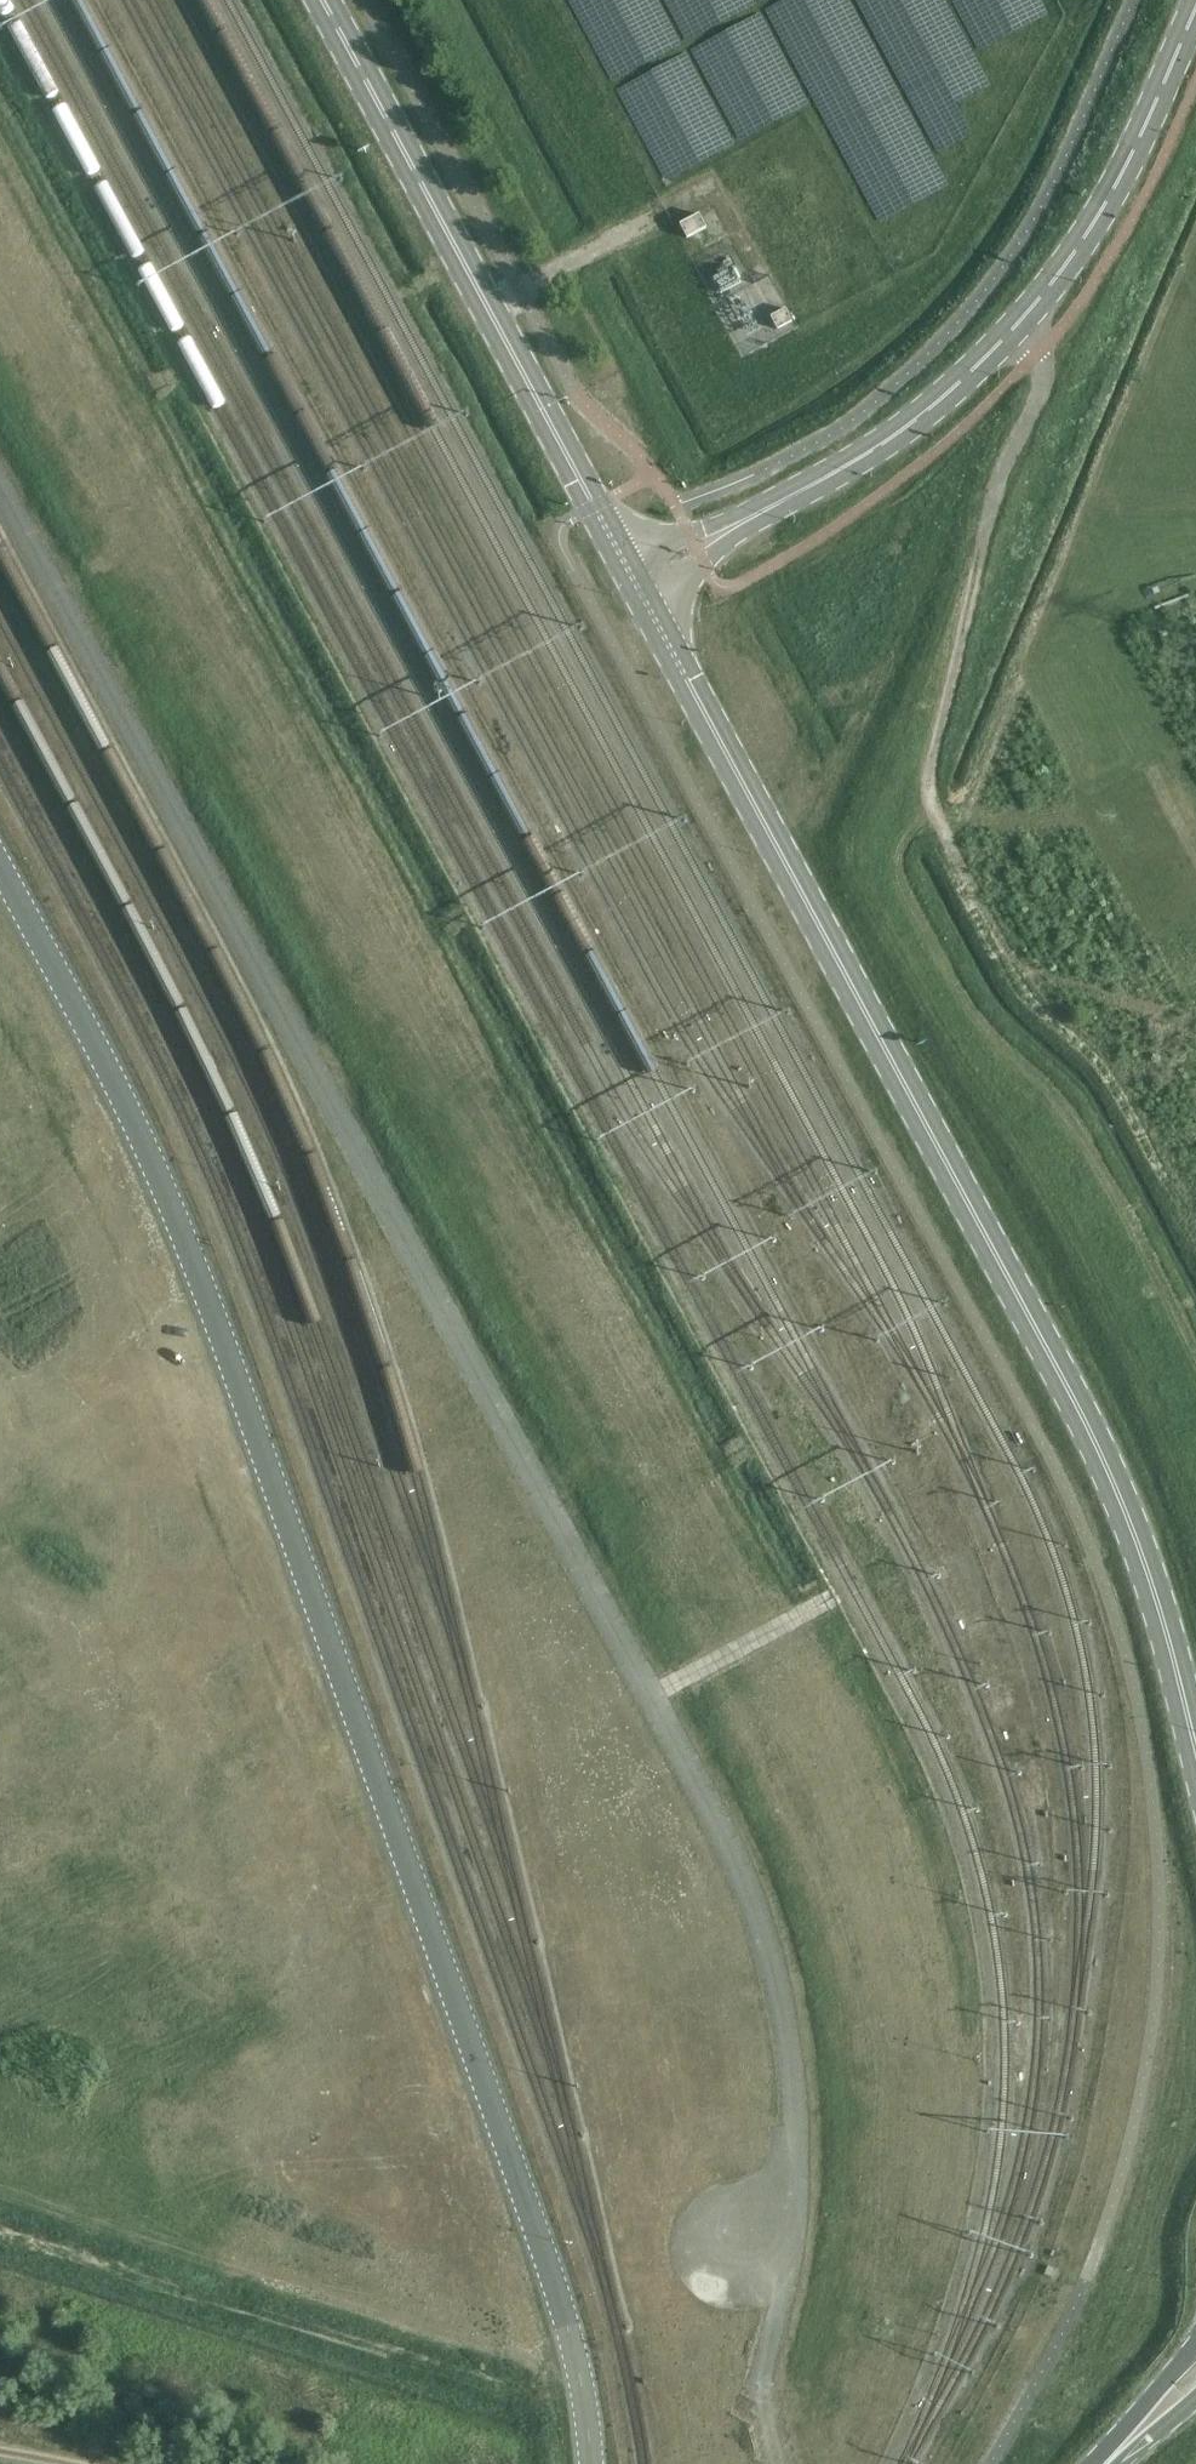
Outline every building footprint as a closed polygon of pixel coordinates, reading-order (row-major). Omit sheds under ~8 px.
[(698,214),(679,225),(687,238),(706,228),(698,214)] [(785,309),(770,317),(777,329),(792,322),(785,309)]
